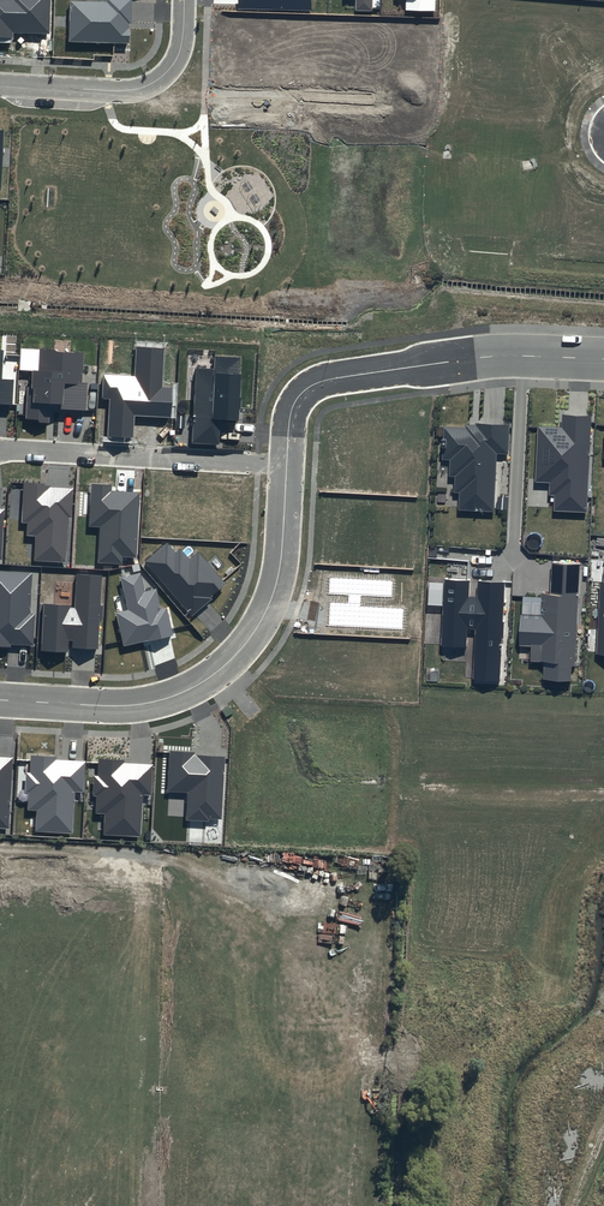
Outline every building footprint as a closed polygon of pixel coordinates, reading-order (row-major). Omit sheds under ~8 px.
[(13,37),(13,33),(49,33),(50,0),(0,0),(0,37),(13,37)] [(70,1),(69,41),(129,43),(130,24),(131,24),(132,0),(106,0),(106,2),(70,1)] [(238,8),(312,11),(312,0),(239,0),(238,8)] [(355,10),(372,11),(372,0),(356,0),(355,10)] [(406,10),(435,10),(435,0),(406,0),(406,10)] [(165,349),(137,347),(135,377),(103,375),(102,398),(110,399),(108,437),(133,438),(135,416),(171,418),(173,388),(162,387),(165,349)] [(13,405),(14,380),(3,379),(4,350),(0,350),(0,405),(13,405)] [(28,387),(26,422),(49,423),(50,404),(60,405),(60,410),(87,412),(89,383),(83,382),(84,353),(41,350),(39,372),(33,371),(32,387),(28,387)] [(242,357),(214,355),(214,369),(196,368),(192,443),(220,444),(221,419),(238,420),(242,357)] [(562,429),(538,428),(536,483),(556,484),(555,511),(585,512),(589,416),(563,415),(562,429)] [(503,513),(509,423),(445,427),(443,465),(453,465),(453,487),(461,487),(461,510),(503,513)] [(50,484),(24,483),(21,522),(27,523),(27,535),(36,536),(35,560),(66,562),(68,518),(72,518),(74,488),(50,487),(50,484)] [(112,485),(91,484),(89,526),(100,527),(98,562),(122,564),(123,557),(137,557),(140,492),(112,491),(112,485)] [(175,552),(167,542),(144,562),(192,616),(211,599),(210,598),(227,583),(198,551),(190,558),(180,548),(175,552)] [(565,558),(552,559),(551,589),(542,590),(541,611),(521,611),(519,624),(519,641),(519,642),(531,642),(531,657),(544,657),(545,675),(559,675),(572,677),(572,663),(575,663),(580,560),(565,558)] [(0,571),(0,646),(10,647),(11,644),(33,646),(35,614),(30,614),(33,573),(0,571)] [(141,573),(121,577),(128,610),(116,613),(124,647),(174,636),(167,608),(161,609),(156,589),(145,592),(141,573)] [(102,576),(77,574),(75,608),(71,608),(71,606),(44,604),(42,650),(67,652),(68,640),(73,640),(72,647),(98,649),(100,620),(103,620),(104,606),(100,606),(102,576)] [(392,581),(330,578),(329,594),(348,595),(348,603),(330,602),(329,626),(402,630),(404,608),(360,606),(361,595),(391,597),(392,581)] [(470,580),(445,579),(441,644),(466,645),(467,629),(475,629),(473,680),(500,682),(505,581),(478,580),(477,597),(469,597),(470,580)] [(600,582),(595,655),(603,655),(603,582),(600,582)] [(195,752),(170,750),(168,791),(188,792),(187,820),(209,821),(209,818),(222,819),(225,756),(195,755),(195,752)] [(56,757),(31,756),(30,773),(27,773),(25,793),(29,793),(28,810),(37,811),(36,832),(73,834),(76,792),(84,793),(85,762),(56,760),(56,757)] [(9,827),(13,758),(0,757),(0,827),(9,827)] [(124,760),(99,759),(98,776),(94,776),(93,796),(97,796),(96,813),(105,814),(103,835),(141,837),(144,795),(151,795),(153,764),(124,763),(124,760)]
